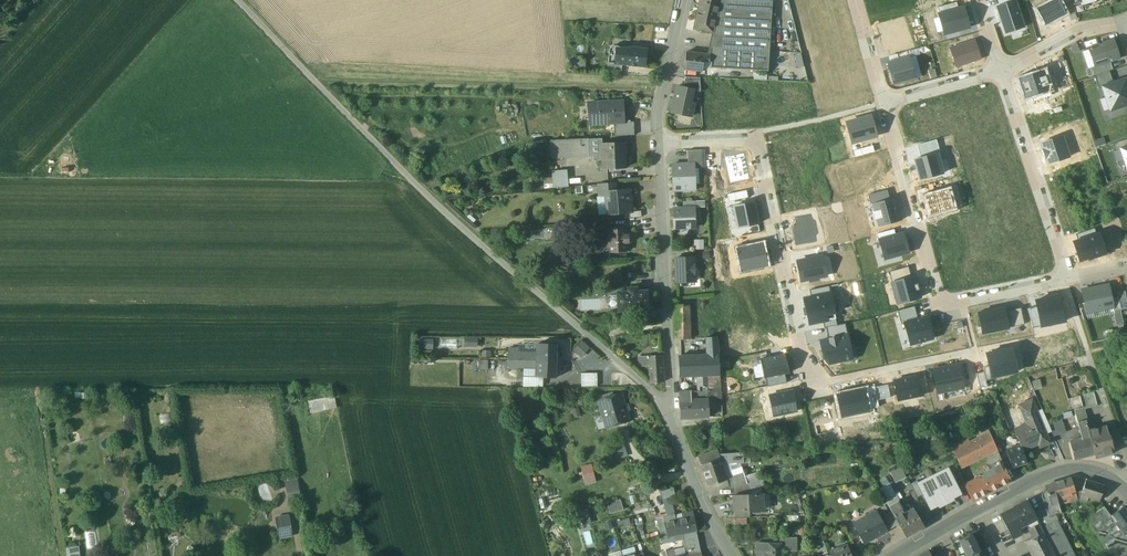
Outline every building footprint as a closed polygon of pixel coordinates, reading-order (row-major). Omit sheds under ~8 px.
[(698,9),(706,11),(707,7),(719,9),(719,0),(701,0),(698,9)] [(719,9),(713,33),(709,48),(769,51),(771,0),(719,0),(719,9)] [(1036,10),(1044,25),(1065,14),(1061,6),(1058,0),(1055,0),(1036,10)] [(996,7),(1004,34),(1023,28),(1014,1),(999,6),(996,7)] [(957,8),(955,2),(936,8),(938,14),(957,8)] [(719,9),(707,7),(706,11),(698,9),(694,29),(713,33),(719,9)] [(957,8),(938,14),(944,35),(968,28),(962,7),(957,8)] [(1113,40),(1088,48),(1095,67),(1110,62),(1119,59),(1113,40)] [(951,48),(952,48),(950,48),(956,66),(980,58),(975,41),(951,48)] [(1070,45),(1074,54),(1079,52),(1076,43),(1070,45)] [(628,50),(616,49),(615,63),(621,64),(644,66),(646,49),(628,47),(628,50)] [(769,51),(709,48),(708,55),(713,56),(712,63),(711,68),(768,71),(769,51)] [(897,54),(898,61),(909,58),(911,57),(909,51),(897,54)] [(708,55),(687,52),(684,69),(702,71),(703,62),(712,63),(713,56),(708,55)] [(898,61),(888,64),(893,84),(915,78),(909,58),(898,61)] [(615,63),(608,62),(607,70),(621,72),(621,64),(615,63)] [(1112,70),(1110,62),(1095,67),(1086,70),(1089,78),(1094,76),(1109,71),(1112,70)] [(1025,97),(1050,89),(1044,71),(1029,75),(1029,77),(1019,80),(1025,97)] [(1109,71),(1094,76),(1099,89),(1103,87),(1113,84),(1109,71)] [(699,78),(685,77),(683,88),(693,90),(700,92),(699,78)] [(1103,87),(1110,110),(1126,105),(1126,84),(1126,80),(1113,84),(1103,87)] [(683,88),(676,86),(671,112),(691,117),(694,105),(690,104),(693,90),(683,88)] [(623,102),(588,103),(589,124),(614,123),(624,122),(623,102)] [(877,136),(871,116),(846,124),(852,143),(877,136)] [(624,122),(614,123),(614,136),(634,135),(633,122),(624,122)] [(1061,136),(1040,143),(1048,165),(1068,158),(1061,136)] [(588,139),(551,141),(551,148),(546,148),(547,157),(589,155),(588,139)] [(936,140),(917,145),(920,158),(937,153),(939,153),(936,140)] [(1120,149),(1126,147),(1126,140),(1118,143),(1120,149)] [(626,143),(602,144),(603,170),(623,169),(623,153),(626,153),(626,143)] [(853,151),(854,157),(873,152),(872,146),(853,151)] [(705,150),(687,150),(687,164),(695,164),(695,168),(705,168),(705,150)] [(937,153),(920,158),(913,159),(919,180),(943,174),(937,153)] [(695,168),(695,164),(687,164),(673,165),(673,190),(695,190),(695,168)] [(567,169),(552,171),(554,188),(569,187),(567,169)] [(616,183),(598,184),(599,197),(606,196),(605,192),(616,191),(616,183)] [(616,191),(605,192),(606,196),(607,214),(629,212),(631,212),(629,190),(616,191)] [(746,190),(726,194),(728,202),(747,198),(746,190)] [(889,199),(886,190),(868,195),(871,205),(889,199)] [(902,221),(895,198),(889,199),(871,205),(877,228),(902,221)] [(759,224),(755,203),(733,208),(737,228),(759,224)] [(683,208),(674,209),(674,229),(694,228),(694,208),(683,208)] [(797,244),(815,240),(813,233),(817,232),(815,223),(812,223),(810,215),(791,220),(797,244)] [(599,222),(585,223),(586,231),(600,230),(599,222)] [(1076,234),(1078,241),(1096,235),(1094,228),(1076,234)] [(626,229),(607,230),(608,241),(605,241),(604,241),(605,252),(608,252),(627,251),(626,229)] [(904,234),(879,241),(884,259),(909,252),(904,234)] [(1078,241),(1073,242),(1079,260),(1089,257),(1089,259),(1105,254),(1098,234),(1096,235),(1078,241)] [(604,241),(589,241),(590,254),(606,254),(606,253),(608,252),(605,252),(604,241),(605,241),(604,241)] [(822,256),(797,261),(801,283),(827,278),(822,256)] [(693,257),(676,258),(677,282),(694,282),(693,257)] [(911,277),(908,267),(889,272),(892,282),(911,277)] [(624,271),(617,272),(618,282),(625,281),(624,271)] [(911,277),(892,282),(898,304),(920,298),(918,291),(919,290),(917,283),(916,284),(914,276),(911,277)] [(809,291),(811,297),(830,293),(829,286),(809,291)] [(1108,286),(1082,291),(1086,313),(1113,307),(1111,299),(1108,286)] [(647,291),(637,292),(636,288),(628,289),(628,292),(629,310),(635,310),(648,309),(648,308),(650,307),(650,301),(647,300),(647,291)] [(1120,310),(1126,309),(1126,303),(1125,291),(1117,293),(1118,298),(1120,310)] [(628,292),(617,293),(618,311),(629,310),(628,292)] [(811,297),(804,299),(810,324),(822,322),(836,319),(830,293),(811,297)] [(1036,301),(1037,307),(1041,325),(1065,320),(1059,296),(1036,301)] [(1118,298),(1111,299),(1113,307),(1116,323),(1123,322),(1120,310),(1118,298)] [(689,306),(674,307),(676,340),(691,339),(689,306)] [(915,306),(897,311),(901,324),(904,323),(918,319),(915,306)] [(1028,309),(1032,327),(1041,325),(1037,307),(1028,309)] [(987,310),(978,312),(983,333),(1007,328),(1004,312),(1003,308),(987,312),(987,310)] [(1004,312),(1007,328),(1024,324),(1020,308),(1004,312)] [(648,309),(635,310),(636,317),(648,316),(648,309)] [(927,317),(918,319),(904,323),(910,344),(933,338),(927,317)] [(824,328),(826,328),(837,325),(836,319),(822,322),(824,328)] [(847,335),(845,324),(837,325),(826,328),(828,339),(847,335)] [(852,359),(847,335),(828,339),(820,341),(824,360),(829,364),(852,359)] [(719,372),(716,338),(706,338),(707,356),(678,357),(679,376),(698,376),(704,376),(704,374),(707,374),(715,374),(716,384),(720,384),(719,372)] [(428,340),(420,340),(419,348),(427,349),(428,340)] [(582,342),(574,351),(581,357),(588,348),(582,342)] [(519,351),(534,350),(534,343),(519,343),(519,351)] [(557,344),(537,344),(537,353),(537,361),(557,361),(557,344)] [(519,349),(508,348),(508,360),(517,361),(517,353),(518,353),(518,352),(519,349)] [(1013,350),(987,355),(990,366),(992,376),(1017,371),(1013,350)] [(537,353),(518,352),(518,353),(517,353),(517,361),(537,361),(537,353)] [(766,378),(785,374),(789,373),(786,354),(760,359),(764,378),(766,378)] [(661,356),(640,358),(640,362),(638,362),(639,367),(649,366),(650,383),(664,382),(661,356)] [(487,360),(479,360),(479,370),(487,370),(487,360)] [(557,361),(537,361),(536,368),(536,377),(543,377),(556,378),(557,361)] [(937,392),(963,387),(959,366),(932,371),(937,392)] [(992,379),(992,376),(990,366),(983,367),(984,371),(985,380),(992,379)] [(536,368),(524,368),(523,387),(543,387),(543,377),(536,377),(536,368)] [(976,373),(979,387),(986,385),(985,380),(984,371),(976,373)] [(597,373),(581,373),(581,387),(597,387),(597,373)] [(704,376),(698,376),(698,392),(699,400),(708,399),(707,374),(704,374),(704,376)] [(715,374),(707,374),(708,399),(721,399),(720,384),(716,384),(715,374)] [(766,378),(768,387),(787,383),(785,374),(766,378)] [(918,375),(894,380),(898,400),(922,395),(918,375)] [(887,385),(875,388),(877,401),(890,398),(887,385)] [(875,388),(874,387),(865,388),(870,408),(878,406),(877,401),(875,388)] [(836,394),(840,416),(867,411),(863,389),(836,394)] [(769,396),(773,416),(797,412),(792,391),(769,396)] [(698,392),(679,392),(680,400),(699,400),(698,392)] [(1093,392),(1079,396),(1083,409),(1097,406),(1093,392)] [(621,393),(598,400),(606,428),(629,421),(621,393)] [(334,396),(308,401),(310,413),(328,410),(328,409),(336,408),(334,396)] [(708,399),(699,400),(699,410),(694,410),(695,418),(709,417),(708,399)] [(699,400),(680,400),(680,419),(695,418),(694,410),(699,410),(699,400)] [(1036,412),(1031,400),(1019,405),(1027,424),(1014,430),(1020,446),(1021,446),(1022,450),(1039,443),(1040,447),(1049,443),(1036,412)] [(1048,424),(1042,410),(1036,412),(1045,434),(1051,431),(1048,424)] [(1061,420),(1048,424),(1051,431),(1053,436),(1065,432),(1061,420)] [(1086,421),(1078,423),(1082,440),(1090,438),(1088,432),(1086,421)] [(1004,431),(1000,424),(994,427),(998,434),(1004,431)] [(1106,427),(1088,432),(1090,438),(1094,455),(1094,458),(1114,453),(1109,436),(1108,436),(1106,427)] [(990,433),(963,447),(961,443),(952,448),(961,467),(986,454),(996,449),(990,433)] [(1082,440),(1070,443),(1074,460),(1094,455),(1090,438),(1082,440)] [(1020,446),(1006,451),(1012,468),(1027,463),(1022,450),(1021,446),(1020,446)] [(996,449),(986,454),(988,459),(987,460),(993,472),(1005,467),(996,449)] [(717,450),(698,456),(701,465),(720,459),(718,455),(717,450)] [(739,453),(718,455),(720,459),(722,463),(740,462),(739,453)] [(720,459),(701,465),(708,486),(727,480),(727,479),(722,463),(720,459)] [(946,468),(952,479),(958,475),(952,464),(946,467),(946,468)] [(591,466),(581,469),(582,474),(593,471),(591,466)] [(890,471),(894,481),(906,477),(901,466),(890,471)] [(993,472),(990,474),(989,472),(978,478),(979,480),(965,486),(971,500),(985,493),(1010,480),(1005,467),(993,472)] [(946,468),(932,475),(946,503),(960,495),(952,479),(946,468)] [(744,473),(727,479),(727,480),(730,489),(732,488),(747,483),(744,473)] [(931,510),(946,503),(932,475),(917,483),(923,494),(931,510)] [(285,480),(287,497),(300,496),(298,478),(285,480)] [(1071,478),(1046,486),(1048,493),(1041,495),(1046,510),(1050,522),(1054,520),(1057,519),(1055,514),(1062,512),(1059,505),(1056,498),(1075,492),(1071,478)] [(1104,486),(1085,480),(1082,490),(1081,495),(1099,501),(1104,486)] [(917,498),(923,494),(917,483),(917,482),(910,485),(917,498)] [(747,483),(732,488),(735,495),(751,494),(747,483)] [(659,488),(651,490),(653,502),(662,500),(659,488)] [(673,489),(661,491),(662,499),(670,498),(674,497),(673,489)] [(1075,492),(1056,498),(1059,505),(1077,500),(1075,492)] [(735,495),(734,495),(735,511),(750,511),(763,510),(762,494),(751,494),(735,495)] [(900,506),(893,494),(884,499),(891,512),(895,518),(895,519),(903,514),(898,506),(900,506)] [(670,498),(662,499),(666,516),(674,515),(670,498)] [(1027,501),(1000,515),(1012,539),(1022,534),(1018,527),(1026,523),(1036,518),(1034,514),(1027,501)] [(620,502),(607,506),(609,514),(623,510),(620,502)] [(1088,518),(1110,555),(1126,555),(1126,533),(1124,535),(1110,516),(1104,507),(1094,514),(1088,518)] [(1110,516),(1124,535),(1126,533),(1126,512),(1123,507),(1110,516)] [(903,514),(895,519),(898,524),(898,525),(906,537),(924,527),(913,508),(903,514)] [(1090,508),(1078,514),(1081,521),(1088,518),(1094,514),(1090,508)] [(1046,510),(1034,514),(1036,518),(1039,525),(1050,522),(1046,510)] [(581,523),(590,522),(589,511),(579,512),(581,523)] [(881,520),(876,511),(866,516),(867,518),(854,525),(864,543),(887,531),(881,520)] [(891,512),(885,515),(886,517),(881,520),(887,531),(898,524),(895,519),(895,518),(891,512)] [(687,513),(682,514),(682,519),(675,520),(674,521),(677,534),(681,533),(695,530),(696,530),(693,517),(688,518),(687,513)] [(666,516),(657,518),(661,538),(677,534),(674,521),(675,520),(674,515),(666,516)] [(290,516),(275,518),(278,535),(293,532),(290,516)] [(1036,518),(1026,523),(1033,538),(1043,533),(1039,525),(1036,518)] [(1054,520),(1050,522),(1039,525),(1043,533),(1055,555),(1072,555),(1054,520)] [(695,530),(681,533),(686,555),(700,552),(695,530)] [(1043,533),(1033,538),(1026,542),(1033,555),(1055,555),(1043,533)] [(958,540),(966,555),(978,555),(977,552),(980,551),(971,534),(958,540)] [(797,538),(780,538),(780,544),(780,548),(784,548),(784,551),(796,552),(797,538)] [(814,543),(819,555),(820,555),(827,553),(822,540),(814,543)] [(757,543),(757,555),(764,555),(765,544),(765,543),(757,543)] [(765,544),(764,555),(780,555),(780,548),(780,544),(765,544)] [(67,555),(81,555),(79,545),(66,546),(67,555)] [(829,552),(830,555),(851,555),(847,546),(829,552)]
